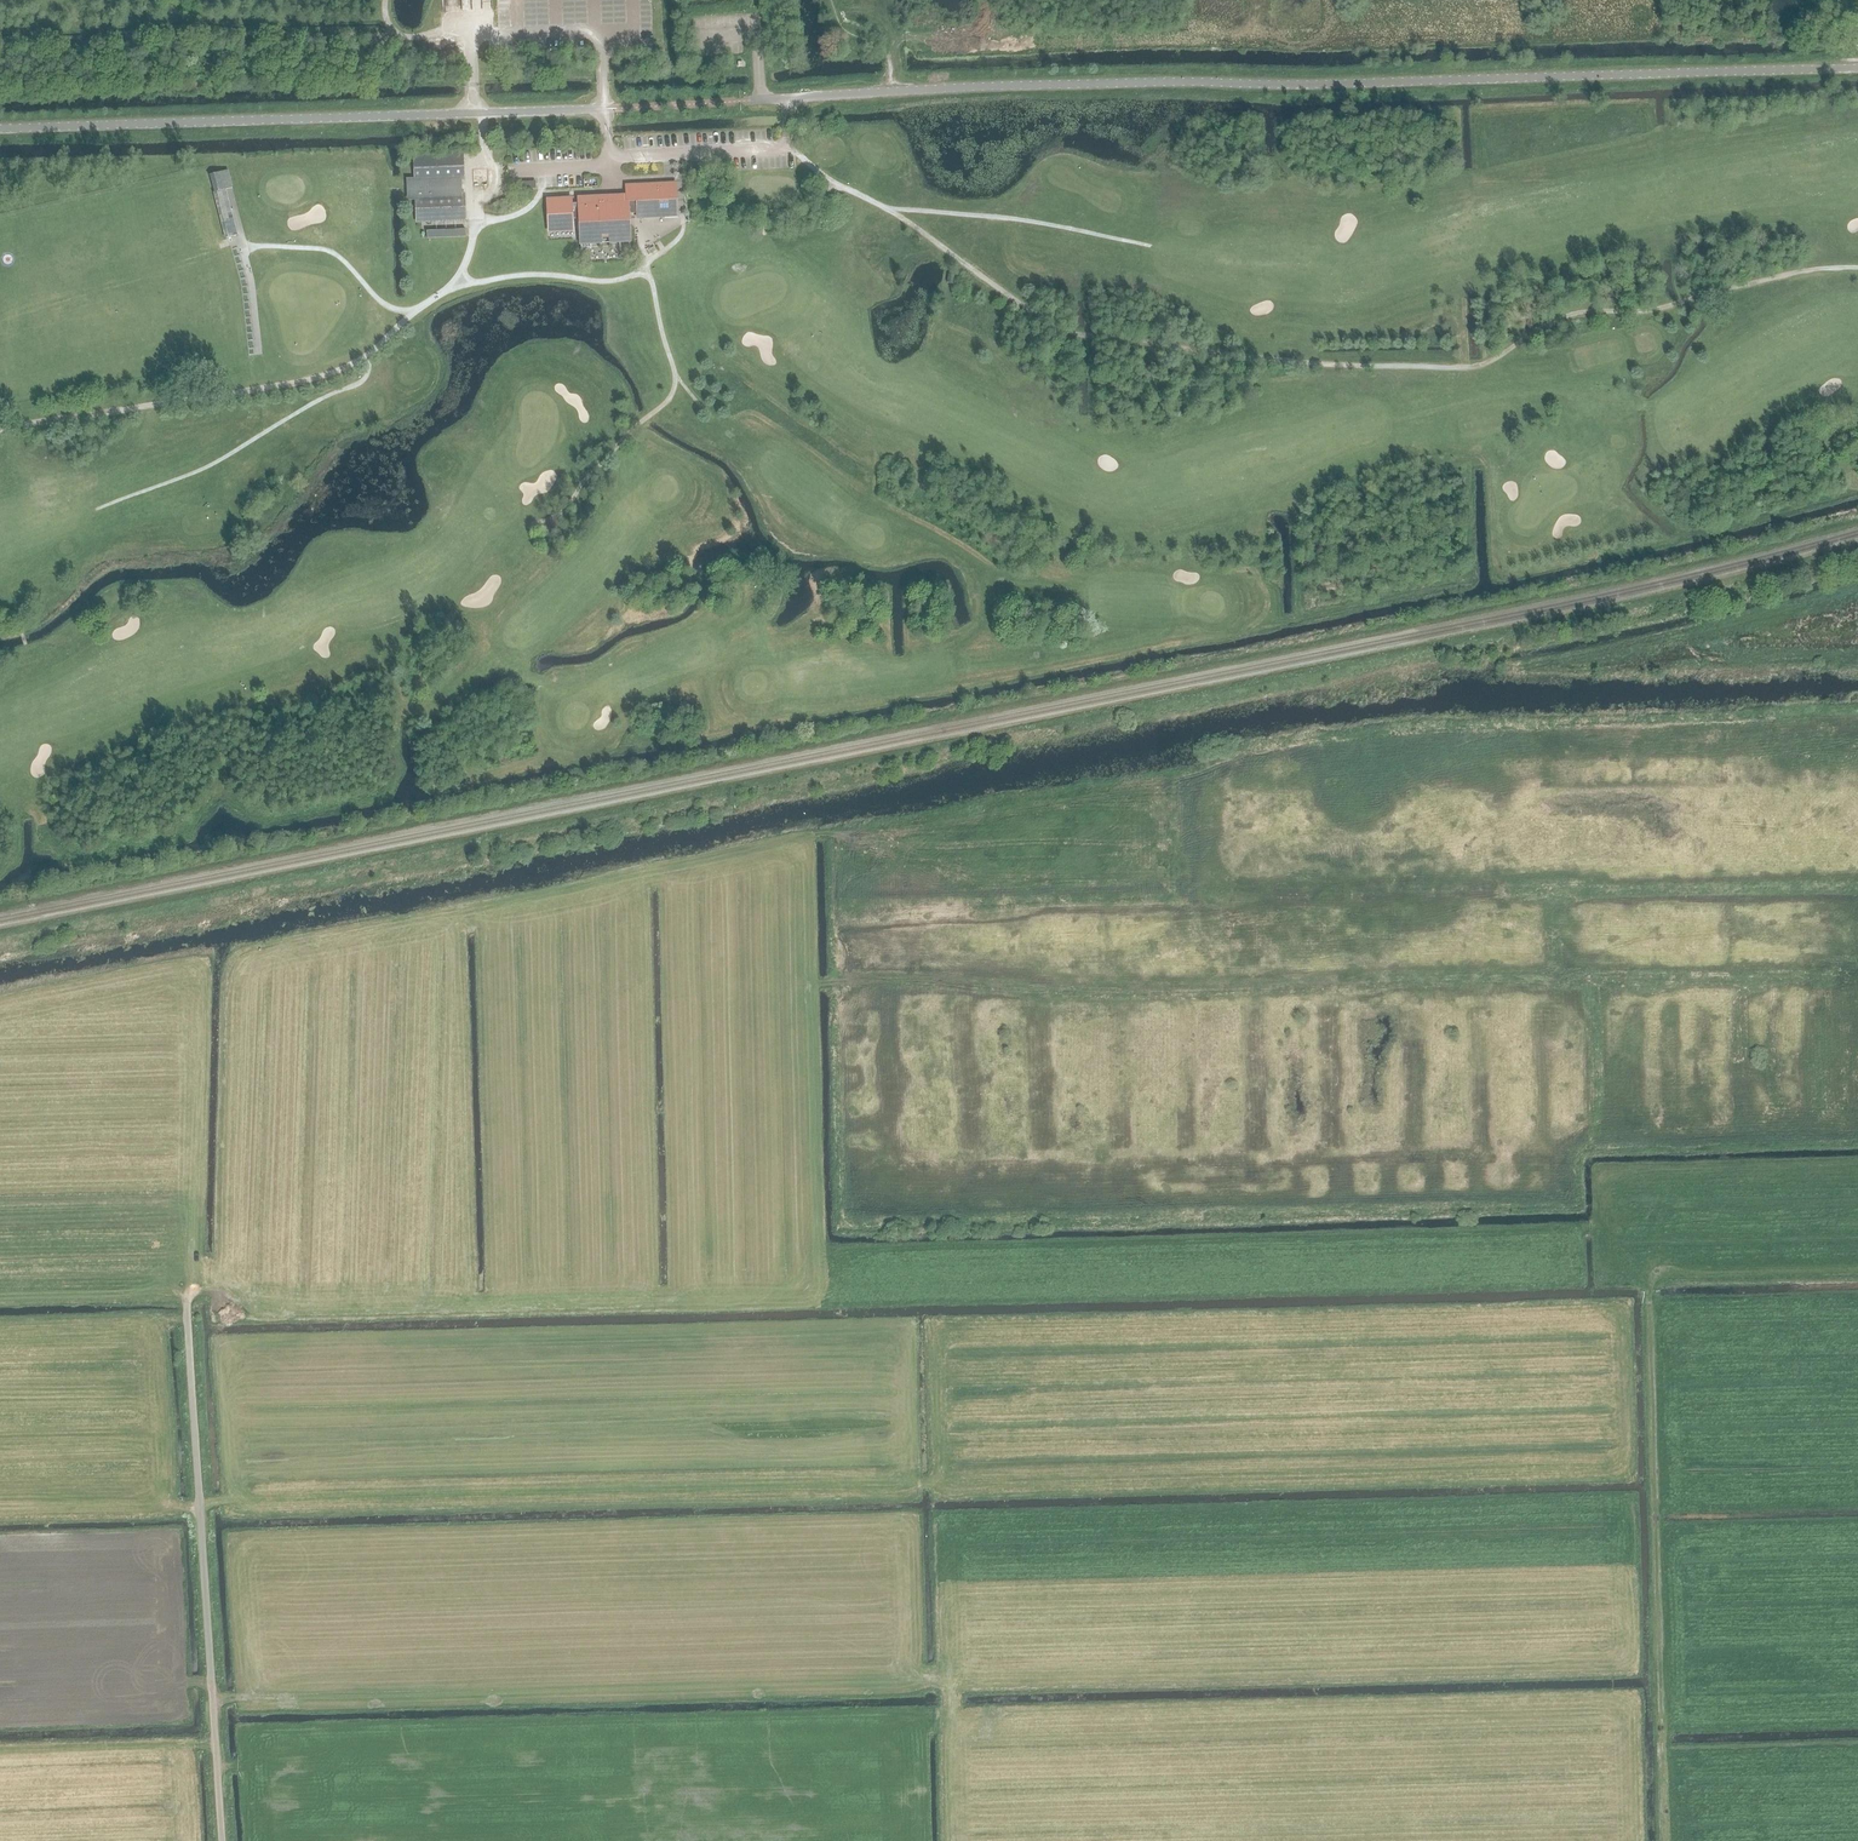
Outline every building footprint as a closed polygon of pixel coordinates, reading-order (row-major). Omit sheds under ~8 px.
[(462,193),(462,179),(463,179),(462,155),(413,157),(414,178),(406,178),(407,201),(415,200),(416,223),(466,221),(465,193),(462,193)] [(228,169),(208,175),(213,193),(226,189),(233,188),(228,169)] [(571,219),(579,219),(580,239),(629,236),(628,212),(637,211),(637,216),(670,215),(676,214),(675,185),(626,187),(626,197),(578,199),(578,203),(570,203),(570,200),(548,202),(549,230),(571,229),(571,219)]
